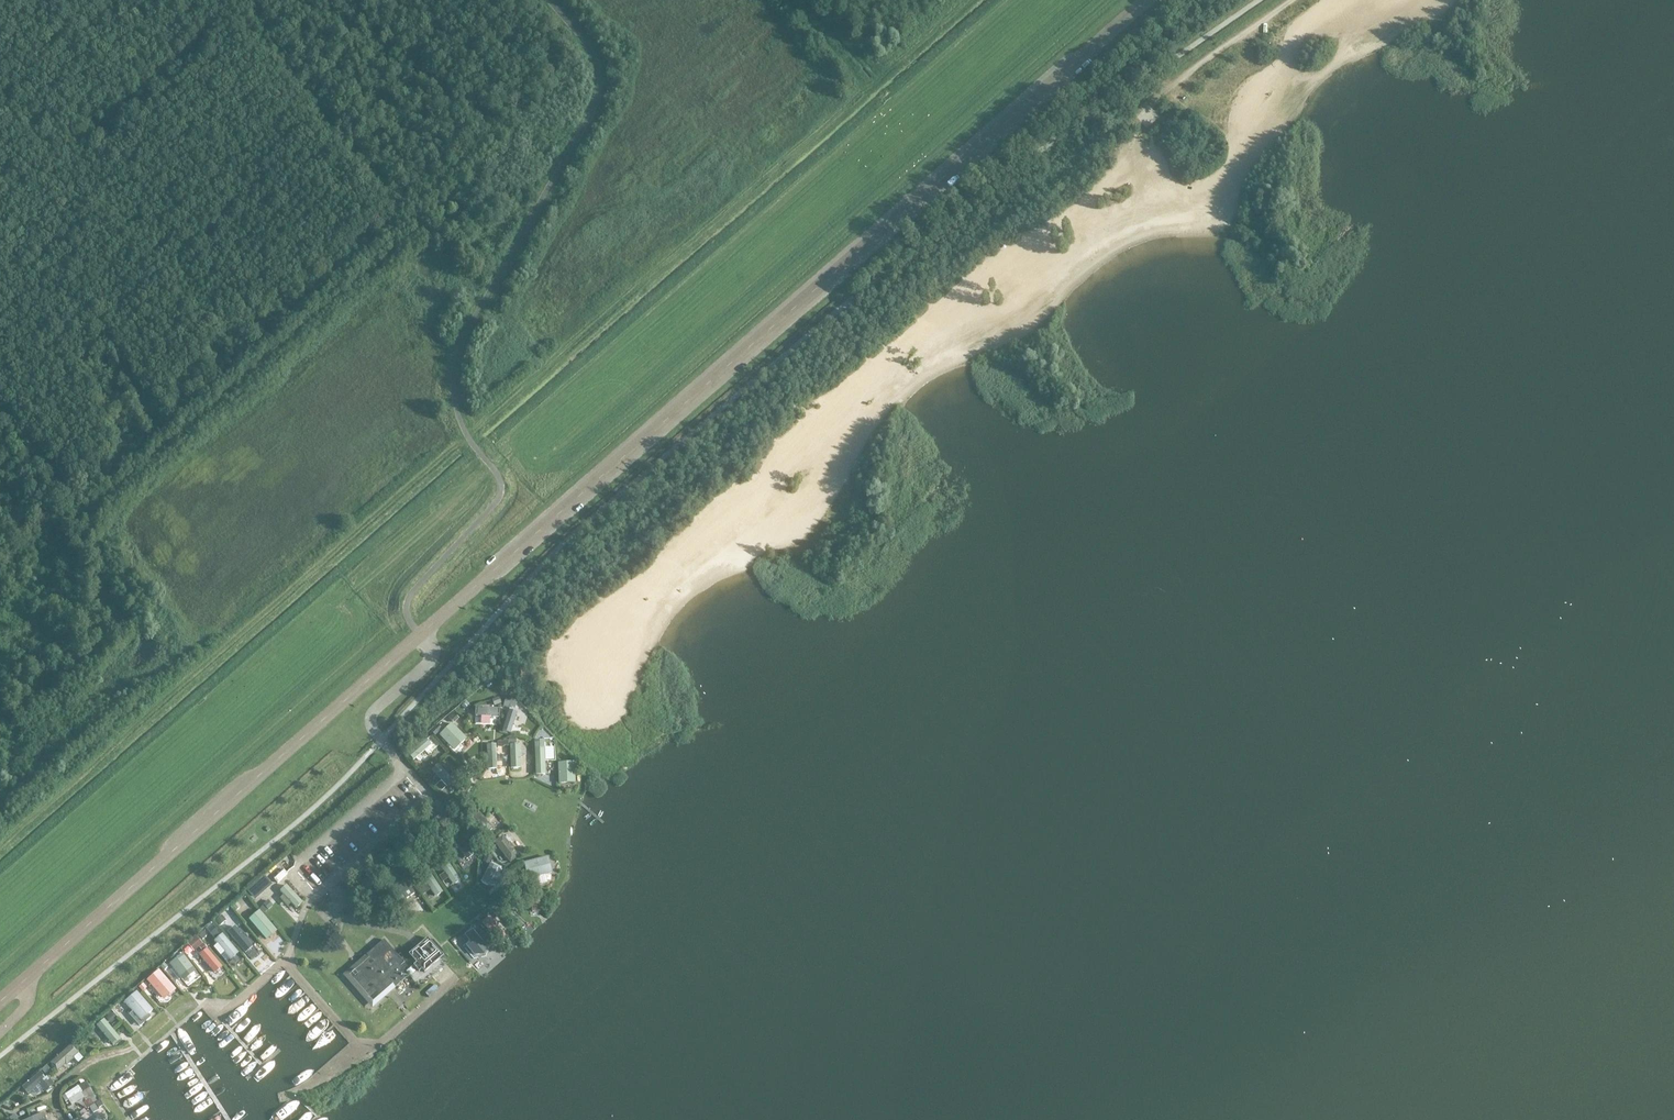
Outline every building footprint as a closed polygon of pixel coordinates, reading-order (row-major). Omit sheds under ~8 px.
[(1153,117),(1147,123),(1154,131),(1166,119),(1155,108),(1149,114),(1153,117)] [(517,701),(506,698),(503,706),(505,706),(510,708),(510,706),(515,708),(517,701)] [(476,723),(498,725),(499,709),(477,708),(476,723)] [(518,711),(510,709),(503,731),(511,733),(518,711)] [(441,735),(456,750),(467,739),(451,724),(441,735)] [(413,760),(431,745),(425,738),(408,754),(413,760)] [(497,767),(496,743),(487,744),(488,768),(497,767)] [(535,748),(536,774),(545,774),(544,748),(547,748),(547,743),(536,743),(537,748),(535,748)] [(520,767),(519,745),(510,745),(511,768),(520,767)] [(529,770),(530,763),(523,761),(521,772),(534,775),(535,771),(529,770)] [(442,763),(434,770),(450,788),(458,780),(442,763)] [(558,763),(559,783),(561,783),(564,783),(567,783),(567,781),(572,775),(575,775),(574,763),(558,763)] [(556,767),(545,767),(546,779),(557,779),(556,767)] [(410,787),(417,792),(421,786),(413,781),(410,787)] [(486,833),(492,828),(480,812),(473,817),(465,824),(470,830),(478,823),(486,833)] [(474,855),(461,836),(454,840),(467,860),(474,855)] [(495,843),(500,849),(510,862),(518,856),(503,837),(495,843)] [(490,863),(493,858),(486,855),(484,861),(490,863)] [(548,858),(524,863),(528,879),(551,873),(551,872),(548,858)] [(440,865),(453,885),(459,881),(447,861),(440,865)] [(421,874),(436,896),(443,891),(429,869),(421,874)] [(271,884),(265,877),(248,892),(255,899),(260,895),(271,884)] [(392,892),(396,898),(410,888),(406,882),(392,892)] [(296,908),(304,901),(288,883),(279,890),(284,895),(281,897),(288,906),(291,903),(296,908)] [(503,898),(526,897),(525,889),(503,890),(503,898)] [(446,893),(438,896),(440,904),(449,901),(446,893)] [(241,907),(237,902),(232,906),(236,911),(241,907)] [(259,911),(249,920),(266,938),(276,930),(259,911)] [(231,929),(246,946),(248,945),(251,943),(252,941),(238,923),(231,929)] [(497,940),(502,936),(492,923),(487,928),(497,940)] [(462,933),(479,952),(485,947),(469,927),(462,933)] [(235,955),(238,952),(223,934),(214,941),(229,959),(233,957),(235,955)] [(427,938),(414,949),(408,955),(403,950),(397,955),(384,939),(346,972),(372,1002),(393,985),(395,988),(409,976),(406,973),(413,967),(419,973),(421,970),(424,973),(446,954),(433,939),(430,941),(427,938)] [(201,954),(215,972),(217,971),(220,969),(222,967),(207,949),(201,954)] [(170,962),(188,986),(202,975),(183,951),(170,962)] [(146,977),(166,1001),(178,991),(159,967),(146,977)] [(147,988),(143,984),(139,987),(142,992),(147,988)] [(138,1014),(146,1015),(147,1015),(153,1010),(137,992),(125,1003),(136,1016),(138,1014)] [(97,1026),(110,1041),(117,1035),(104,1020),(97,1026)] [(63,1077),(85,1058),(73,1045),(51,1064),(63,1077)] [(42,1070),(48,1077),(51,1074),(48,1070),(45,1067),(42,1070)] [(40,1073),(23,1087),(28,1094),(39,1084),(45,1091),(53,1084),(47,1077),(45,1079),(40,1073)] [(85,1097),(78,1101),(83,1108),(89,1104),(85,1097)]
